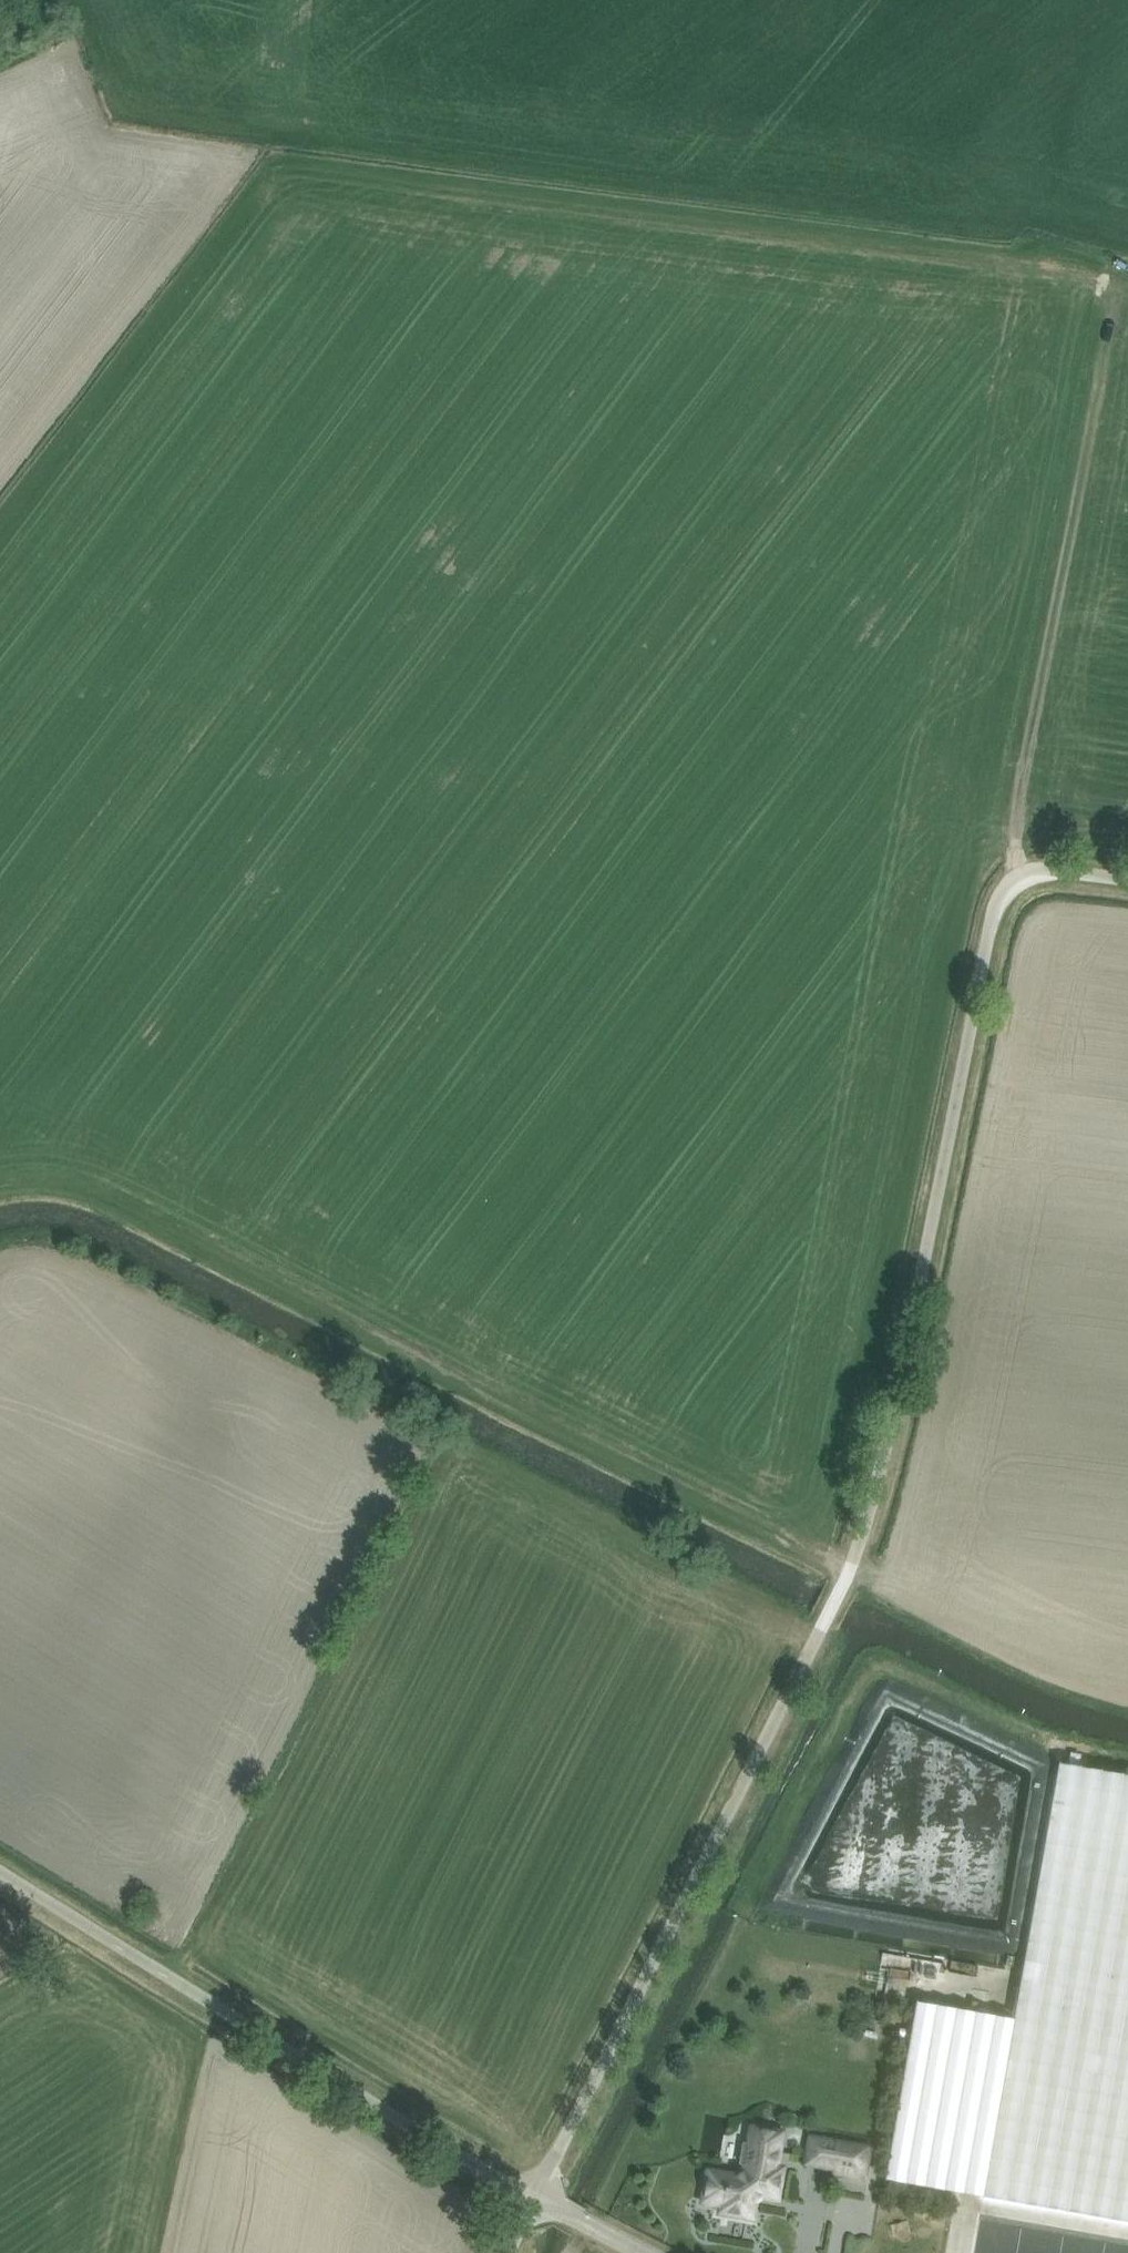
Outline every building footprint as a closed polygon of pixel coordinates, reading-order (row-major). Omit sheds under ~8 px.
[(1060,1762),(1015,2019),(921,2002),(890,2177),(1127,2219),(1127,1774),(1060,1762)] [(908,1910),(829,1895),(823,1926),(931,1945),(936,1918),(907,1913),(908,1910)] [(705,2218),(745,2223),(749,2193),(772,2196),(776,2167),(764,2166),(769,2121),(737,2117),(731,2166),(696,2161),(692,2198),(707,2200),(705,2218)] [(795,2161),(834,2163),(835,2156),(855,2157),(856,2135),(796,2132),(795,2161)]
